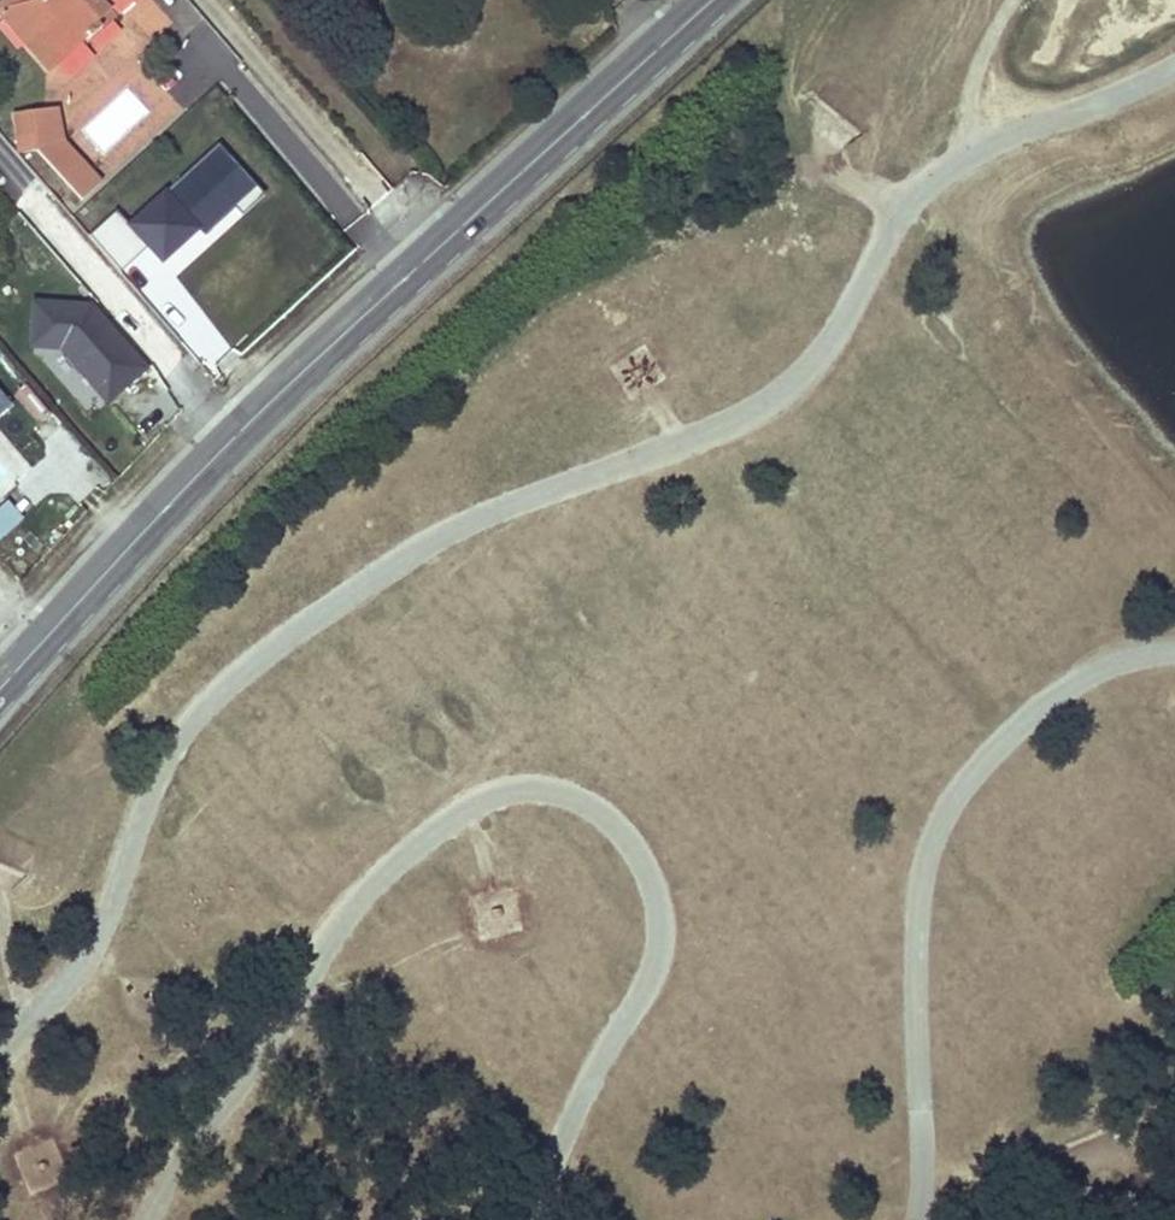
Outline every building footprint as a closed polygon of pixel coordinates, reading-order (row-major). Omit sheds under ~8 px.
[(86,22),(102,8),(111,0),(8,0),(0,7),(0,21),(45,71),(92,28),(86,22)] [(102,8),(86,22),(92,28),(97,33),(112,20),(102,8)] [(839,83),(822,102),(862,135),(878,116),(839,83)] [(36,150),(81,201),(102,182),(65,141),(58,107),(30,111),(36,150)] [(29,348),(65,351),(110,404),(150,370),(97,308),(33,303),(29,348)] [(13,404),(0,390),(0,415),(13,404)] [(11,503),(0,512),(0,544),(27,522),(11,503)]
